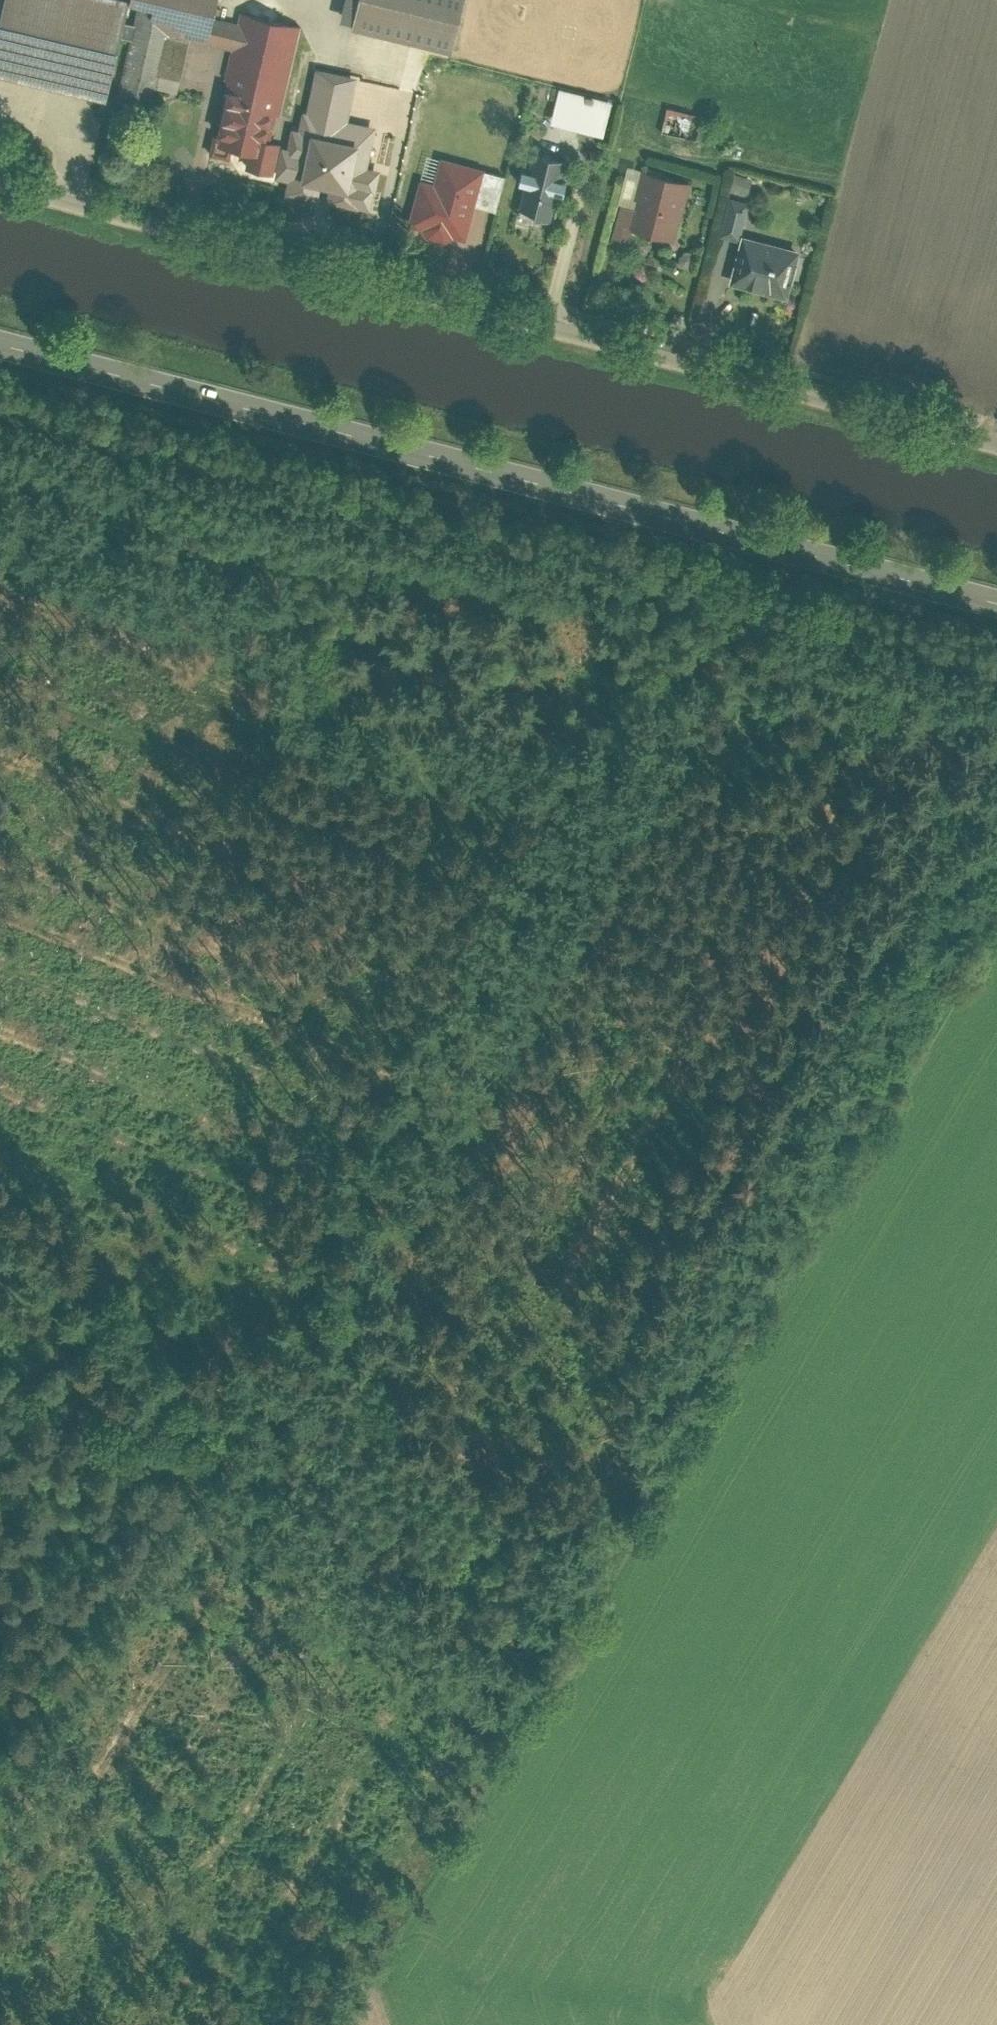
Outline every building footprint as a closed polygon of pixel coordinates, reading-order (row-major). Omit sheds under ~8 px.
[(0,58),(0,67),(117,95),(140,0),(14,0),(0,58)] [(121,97),(152,105),(170,31),(176,5),(156,0),(145,0),(121,97)] [(176,5),(170,31),(216,42),(223,13),(226,0),(156,0),(176,5)] [(362,19),(367,0),(354,0),(350,16),(362,19)] [(362,19),(361,23),(460,47),(472,0),(367,0),(362,19)] [(251,163),(281,171),(289,138),(278,135),(305,24),(247,10),(244,19),(237,47),(228,85),(231,86),(216,149),(239,155),(242,142),(255,145),(251,163)] [(237,47),(244,19),(223,13),(216,42),(237,47)] [(616,96),(566,85),(559,120),(608,131),(616,96)] [(393,115),(328,100),(307,193),(372,208),(393,115)] [(706,112),(672,104),(666,129),(700,137),(706,112)] [(571,157),(541,149),(538,164),(534,163),(530,180),(533,181),(527,206),(557,214),(563,189),(573,191),(577,174),(568,171),(571,157)] [(486,167),(434,154),(415,226),(467,239),(486,167)] [(693,181),(652,170),(643,205),(637,226),(679,237),(693,181)] [(736,170),(731,188),(750,193),(755,175),(736,170)] [(754,201),(735,196),(726,233),(744,237),(754,201)] [(625,200),(615,236),(634,241),(637,226),(643,205),(625,200)] [(805,246),(748,232),(736,280),(792,294),(805,246)]
